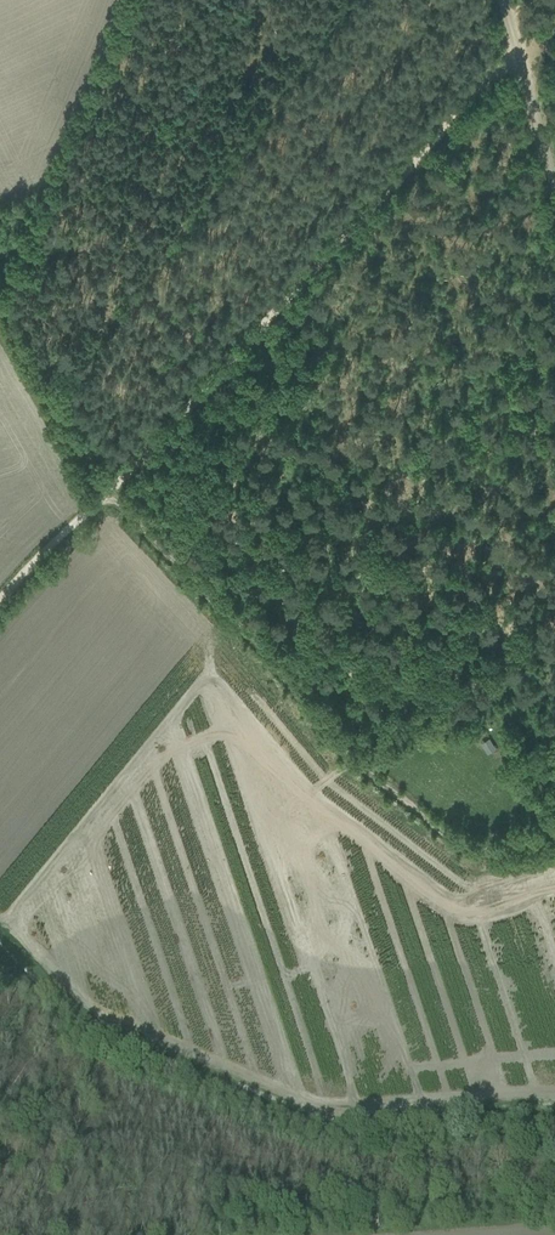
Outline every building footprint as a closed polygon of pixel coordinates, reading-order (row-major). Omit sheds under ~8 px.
[(495,749),(489,740),(481,745),(486,754),(495,749)]
